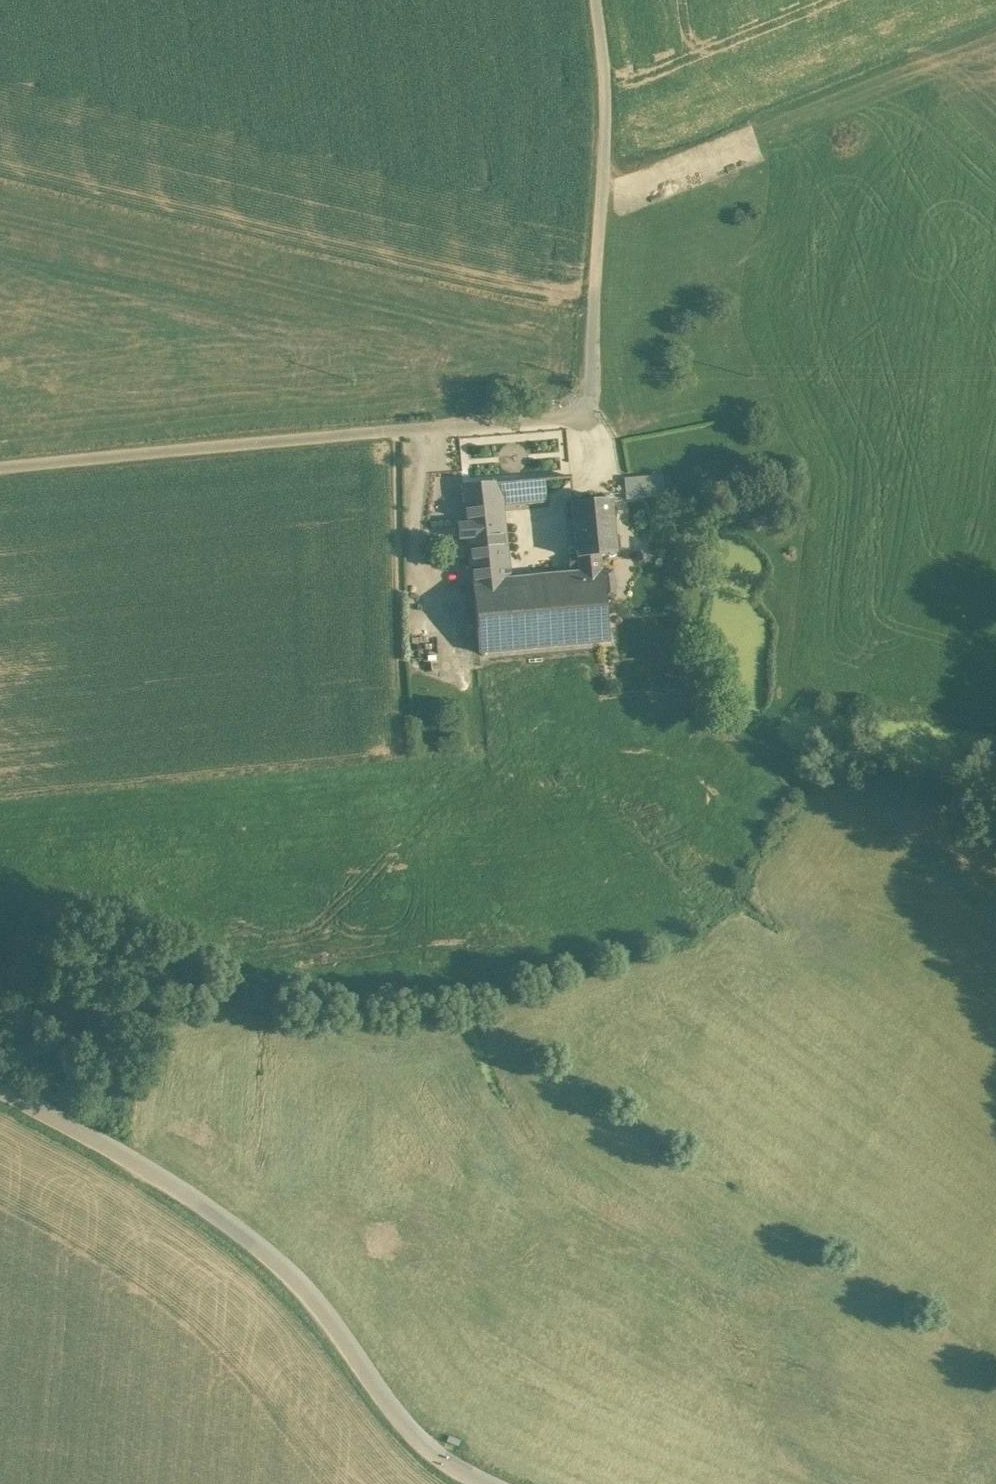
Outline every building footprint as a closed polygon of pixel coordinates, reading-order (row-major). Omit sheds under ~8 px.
[(566,429),(457,438),(462,488),(514,483),(545,481),(571,479),(566,429)] [(664,475),(624,479),(626,499),(666,495),(664,475)] [(545,481),(514,483),(516,504),(547,502),(545,481)] [(514,483),(462,488),(472,582),(507,579),(500,506),(516,504),(514,483)] [(611,500),(571,503),(577,558),(578,558),(579,573),(580,573),(582,589),(604,587),(600,556),(616,554),(611,500)] [(507,579),(472,582),(477,633),(585,623),(582,589),(580,573),(579,573),(507,579)] [(585,623),(477,633),(479,653),(609,641),(604,587),(582,589),(585,623)] [(452,1428),(449,1435),(461,1440),(463,1433),(452,1428)]
